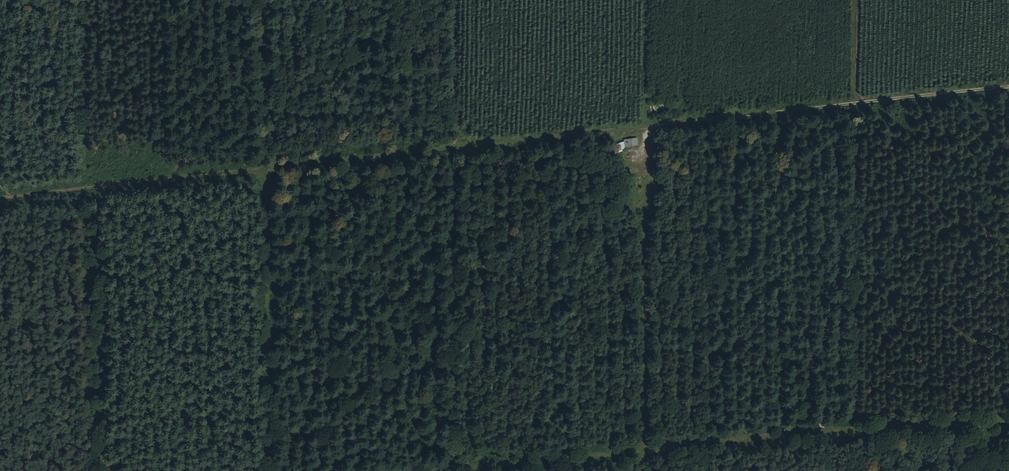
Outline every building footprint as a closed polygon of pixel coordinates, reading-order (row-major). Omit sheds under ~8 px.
[(637,137),(623,139),(624,146),(638,144),(637,137)] [(619,142),(611,146),(614,153),(622,150),(619,142)]
